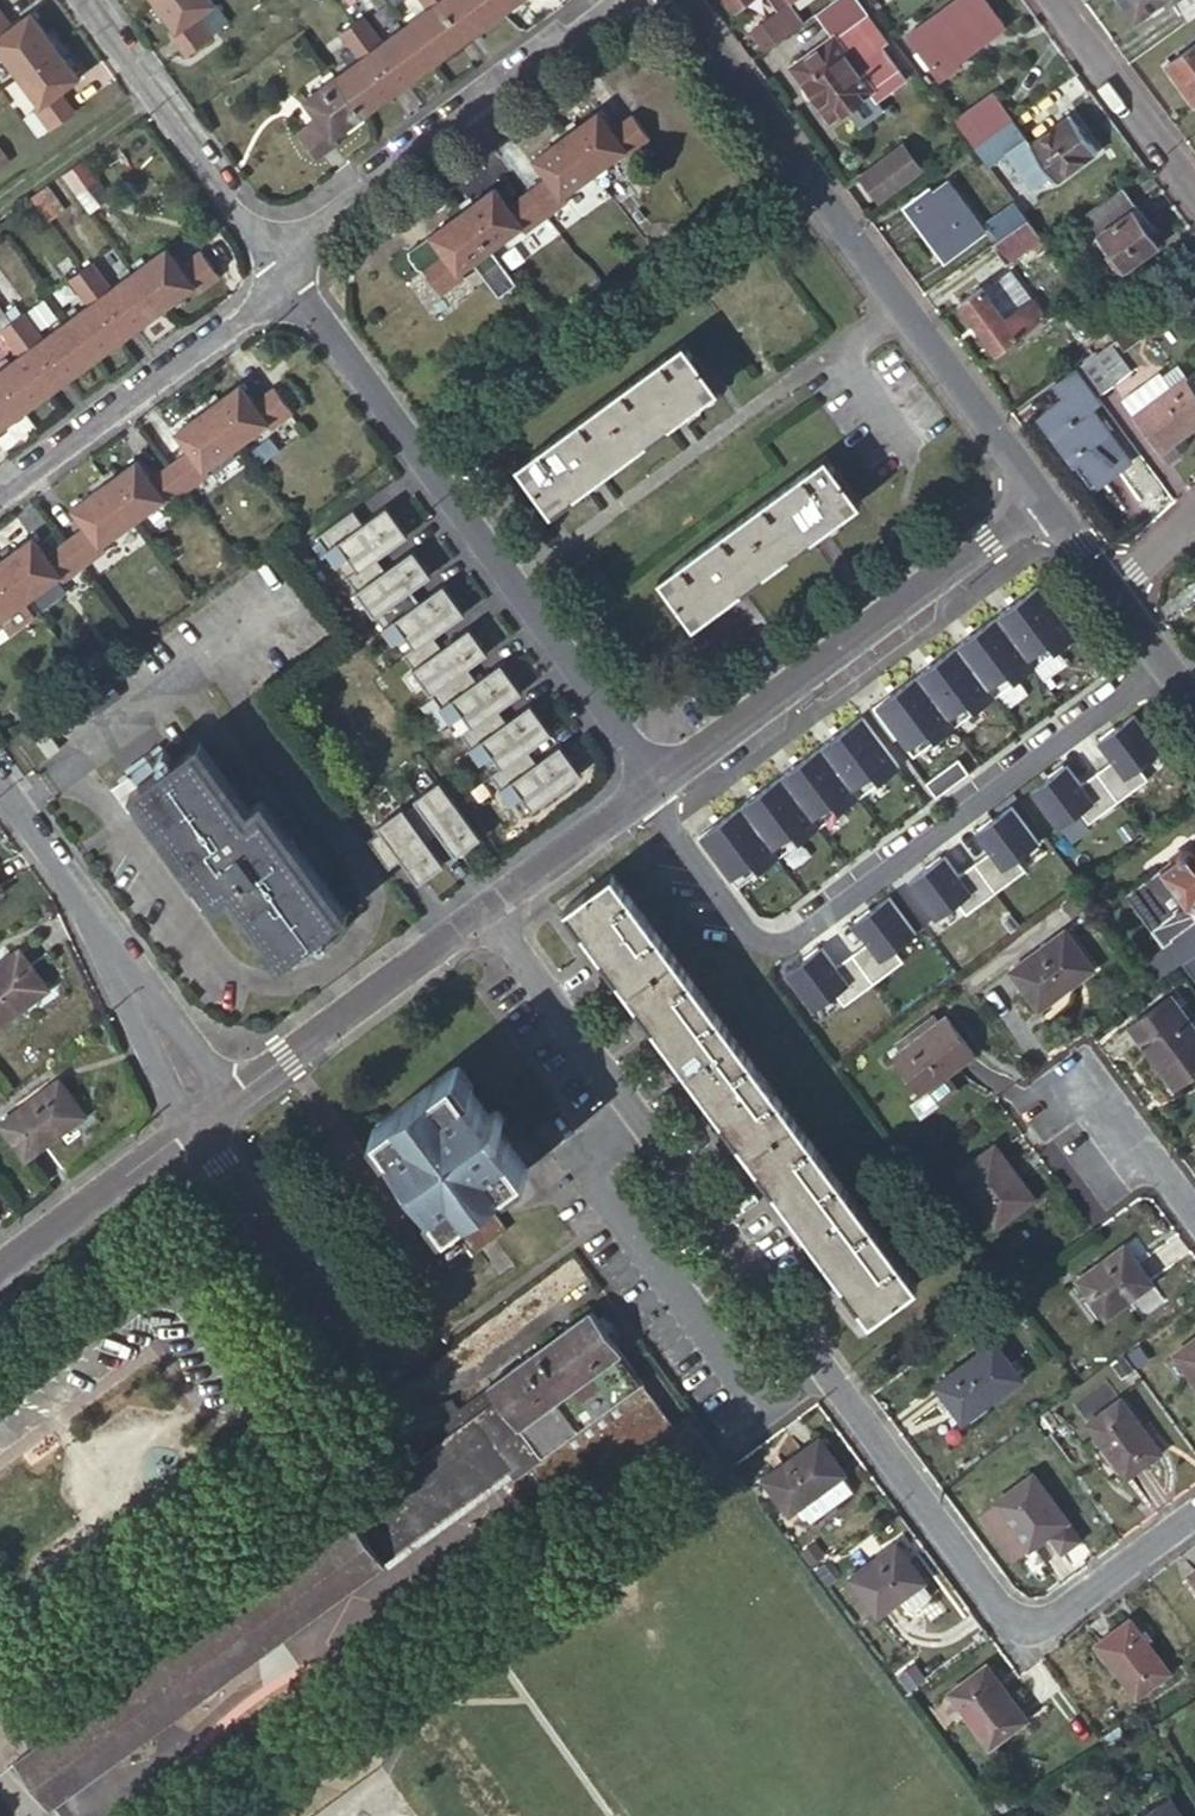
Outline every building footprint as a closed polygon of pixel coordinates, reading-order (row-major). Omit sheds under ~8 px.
[(175,28),(170,34),(187,56),(212,37),(197,16),(215,3),(212,0),(154,0),(175,28)] [(434,63),(468,37),(440,0),(423,0),(429,8),(419,15),(413,8),(402,17),(408,23),(406,25),(434,63)] [(468,37),(503,11),(494,0),(440,0),(468,37)] [(503,11),(518,0),(494,0),(503,11)] [(740,15),(761,0),(729,0),(740,15)] [(766,51),(806,21),(792,1),(791,0),(769,0),(780,15),(755,35),(766,51)] [(857,0),(833,0),(816,13),(831,34),(803,55),(800,54),(797,54),(794,56),(790,58),(789,62),(789,66),(791,71),(793,73),(797,75),(800,75),(821,104),(822,108),(822,111),(823,114),(824,117),(827,120),(829,121),(833,122),(837,121),(841,119),(844,115),(846,108),(870,92),(877,101),(904,81),(855,15),(863,9),(857,0)] [(1003,22),(986,0),(957,0),(907,36),(941,81),(961,67),(954,57),(1003,22)] [(1172,0),(1122,0),(1139,24),(1172,0)] [(1194,21),(1194,0),(1189,0),(1180,7),(1192,23),(1194,21)] [(16,73),(62,40),(53,29),(47,34),(30,13),(12,27),(0,10),(0,51),(16,73)] [(376,10),(365,18),(383,43),(394,34),(388,27),(376,10)] [(352,24),(399,88),(434,63),(406,25),(402,28),(396,20),(388,27),(394,34),(383,43),(365,18),(364,16),(352,24)] [(340,74),(338,76),(364,114),(399,88),(352,24),(341,33),(361,59),(350,67),(344,59),(334,67),(340,74)] [(62,40),(16,73),(40,105),(35,110),(50,131),(76,112),(60,91),(79,78),(63,56),(71,50),(62,40)] [(1170,67),(1194,101),(1194,48),(1170,67)] [(364,114),(338,76),(334,78),(328,71),(318,78),(324,86),(304,100),(319,118),(297,134),(316,159),(340,142),(335,136),(364,114)] [(974,148),(1012,122),(994,98),(957,125),(974,148)] [(572,120),(561,128),(595,172),(626,150),(630,156),(653,139),(632,115),(612,129),(598,111),(577,127),(572,120)] [(1029,144),(1012,122),(974,148),(987,165),(1005,153),(1031,188),(1051,174),(1058,183),(1097,154),(1069,116),(1029,144)] [(548,177),(529,191),(547,217),(568,201),(564,194),(595,172),(561,128),(551,135),(556,142),(534,158),(548,177)] [(879,209),(925,176),(905,148),(858,181),(879,209)] [(86,159),(63,171),(77,200),(101,188),(86,159)] [(47,185),(30,197),(48,223),(65,210),(47,185)] [(946,256),(981,230),(949,186),(913,212),(946,256)] [(468,195),(457,204),(478,233),(491,250),(522,227),(526,232),(547,217),(529,191),(508,206),(495,187),(473,203),(468,195)] [(1153,228),(1125,188),(1088,213),(1127,270),(1161,247),(1151,232),(1153,228)] [(986,222),(997,238),(1026,217),(1015,202),(986,222)] [(478,233),(457,204),(447,212),(453,219),(430,235),(445,253),(423,269),(441,294),(464,277),(460,272),(491,250),(478,233)] [(1037,254),(1048,246),(1045,242),(1026,217),(997,238),(991,243),(1005,261),(1029,243),(1037,254)] [(445,253),(430,235),(409,250),(410,256),(418,267),(423,269),(445,253)] [(138,268),(135,271),(163,309),(193,287),(198,292),(221,275),(202,250),(182,265),(167,245),(159,252),(148,261),(143,254),(133,261),(138,268)] [(148,261),(159,252),(155,245),(143,254),(148,261)] [(163,309),(135,271),(132,273),(127,265),(116,274),(122,281),(112,288),(92,261),(81,270),(128,335),(163,309)] [(1006,314),(1031,297),(1008,266),(984,284),(1006,314)] [(116,344),(128,335),(81,270),(70,279),(90,305),(79,312),(74,304),(63,312),(69,320),(66,322),(94,360),(116,344)] [(1043,315),(1031,297),(1006,314),(984,284),(961,300),(996,349),(1043,315)] [(60,384),(94,360),(66,322),(63,324),(58,316),(47,324),(53,332),(42,339),(24,312),(13,320),(60,384)] [(60,384),(13,320),(1,329),(22,354),(11,362),(5,355),(0,359),(0,369),(1,369),(0,370),(0,376),(25,410),(52,391),(60,384)] [(1134,369),(1113,342),(1080,366),(1100,394),(1134,369)] [(684,343),(518,465),(553,510),(719,388),(684,343)] [(1080,366),(1079,364),(1056,380),(1066,395),(1042,413),(1065,445),(1071,441),(1101,482),(1131,460),(1094,409),(1105,401),(1100,394),(1080,366)] [(1189,376),(1173,387),(1162,373),(1124,401),(1161,455),(1169,465),(1182,456),(1174,446),(1194,430),(1194,385),(1192,381),(1189,376)] [(25,410),(0,376),(0,428),(25,410)] [(275,387),(295,413),(308,403),(288,377),(275,387)] [(212,394),(203,400),(237,447),(269,424),(273,429),(295,413),(275,387),(255,402),(241,384),(219,401),(212,394)] [(191,451),(170,465),(189,491),(211,475),(207,469),(237,447),(203,400),(192,408),(198,416),(176,431),(191,451)] [(827,456),(660,578),(695,624),(861,502),(827,456)] [(110,469),(100,476),(114,496),(133,522),(164,500),(168,506),(189,491),(170,465),(151,479),(137,460),(115,476),(110,469)] [(295,526),(288,533),(305,557),(393,493),(375,469),(295,526)] [(67,541),(85,566),(106,551),(103,545),(133,522),(114,496),(100,476),(89,484),(95,491),(73,508),(87,527),(67,541)] [(325,584),(344,611),(346,609),(381,584),(423,552),(431,546),(412,521),(325,584)] [(0,549),(0,559),(30,598),(60,576),(64,581),(85,566),(67,541),(48,555),(33,536),(12,552),(6,544),(0,549)] [(446,583),(423,552),(381,584),(403,615),(446,583)] [(0,559),(0,619),(30,598),(0,559)] [(446,583),(403,615),(426,646),(469,614),(446,583)] [(1079,621),(1050,583),(1011,614),(1040,650),(1079,621)] [(469,614),(426,646),(448,678),(491,646),(469,614)] [(1039,653),(1010,618),(975,646),(1004,678),(1039,653)] [(471,709),(514,677),(491,646),(448,678),(471,709)] [(1001,680),(972,646),(937,673),(966,707),(1001,680)] [(964,709),(934,675),(897,704),(928,738),(964,709)] [(1092,737),(1125,778),(1161,748),(1128,708),(1092,737)] [(902,758),(873,720),(839,751),(866,786),(902,758)] [(558,721),(527,743),(559,786),(591,762),(558,721)] [(42,723),(30,731),(49,756),(61,748),(42,723)] [(527,743),(496,766),(528,808),(559,786),(527,743)] [(286,957),(315,935),(344,914),(263,806),(249,816),(196,744),(137,787),(218,896),(233,886),(285,958),(286,957)] [(863,787),(835,752),(799,781),(828,816),(863,787)] [(1028,791),(1056,828),(1097,798),(1069,760),(1028,791)] [(496,766),(465,790),(497,832),(528,808),(496,766)] [(387,806),(395,817),(424,796),(413,782),(388,800),(387,806)] [(825,819),(795,784),(761,812),(788,847),(825,819)] [(454,838),(466,854),(497,832),(465,790),(435,812),(444,823),(454,838)] [(395,817),(394,818),(426,860),(454,838),(444,823),(435,812),(424,796),(395,817)] [(976,820),(994,864),(1036,846),(1018,803),(976,820)] [(785,849),(758,813),(720,840),(748,877),(785,849)] [(367,838),(399,880),(426,860),(394,818),(367,838)] [(1194,847),(1191,847),(1188,847),(1186,847),(1184,848),(1181,850),(1180,853),(1180,855),(1127,895),(1164,947),(1145,961),(1159,980),(1182,963),(1194,953),(1194,848),(1194,847)] [(947,849),(905,878),(932,917),(974,888),(947,849)] [(613,873),(567,907),(872,1318),(917,1284),(613,873)] [(883,957),(917,928),(885,891),(851,920),(883,957)] [(811,1008),(850,979),(835,960),(864,939),(848,918),(781,968),(811,1008)] [(1098,974),(1066,932),(1013,971),(1044,1013),(1098,974)] [(0,964),(0,1024),(49,989),(20,949),(0,964)] [(1182,963),(1192,977),(1194,975),(1194,953),(1182,963)] [(1173,996),(1130,1027),(1175,1087),(1194,1072),(1194,1025),(1173,996)] [(948,1017),(938,1024),(901,1052),(894,1057),(917,1088),(923,1094),(945,1077),(975,1054),(948,1017)] [(901,1052),(938,1024),(935,1019),(897,1046),(901,1052)] [(454,1067),(378,1123),(474,1253),(509,1227),(483,1194),(526,1163),(454,1067)] [(956,1093),(945,1077),(923,1094),(917,1088),(907,1094),(924,1118),(956,1093)] [(0,1123),(0,1124),(26,1158),(85,1114),(59,1079),(0,1123)] [(1034,1198),(994,1146),(958,1172),(998,1225),(1034,1198)] [(1153,1284),(1125,1247),(1079,1280),(1107,1317),(1153,1284)] [(478,1411),(522,1472),(538,1460),(563,1496),(576,1486),(580,1492),(615,1490),(627,1459),(661,1457),(675,1425),(643,1383),(646,1381),(592,1310),(489,1386),(497,1397),(478,1411)] [(1174,1354),(1194,1381),(1194,1338),(1174,1354)] [(1023,1378),(996,1342),(937,1385),(963,1422),(1023,1378)] [(1161,1451),(1122,1398),(1088,1423),(1128,1476),(1161,1451)] [(379,1484),(353,1502),(391,1554),(371,1569),(378,1578),(522,1472),(478,1411),(454,1428),(470,1449),(394,1504),(379,1484)] [(454,1428),(379,1484),(394,1504),(470,1449),(454,1428)] [(790,1513),(797,1508),(843,1474),(847,1472),(820,1437),(764,1478),(790,1513)] [(843,1474),(797,1508),(808,1524),(855,1490),(843,1474)] [(1068,1522),(1034,1475),(996,1503),(1030,1549),(1068,1522)] [(391,1554),(353,1502),(343,1509),(349,1516),(16,1760),(51,1805),(371,1569),(391,1554)] [(879,1614),(904,1596),(924,1581),(926,1580),(897,1542),(851,1577),(879,1614)] [(924,1581),(904,1596),(914,1611),(934,1596),(924,1581)] [(1170,1672),(1131,1620),(1098,1644),(1137,1697),(1170,1672)] [(987,1663),(950,1691),(990,1745),(1027,1718),(987,1663)] [(1169,1798),(1142,1815),(1181,1815),(1169,1798)]
